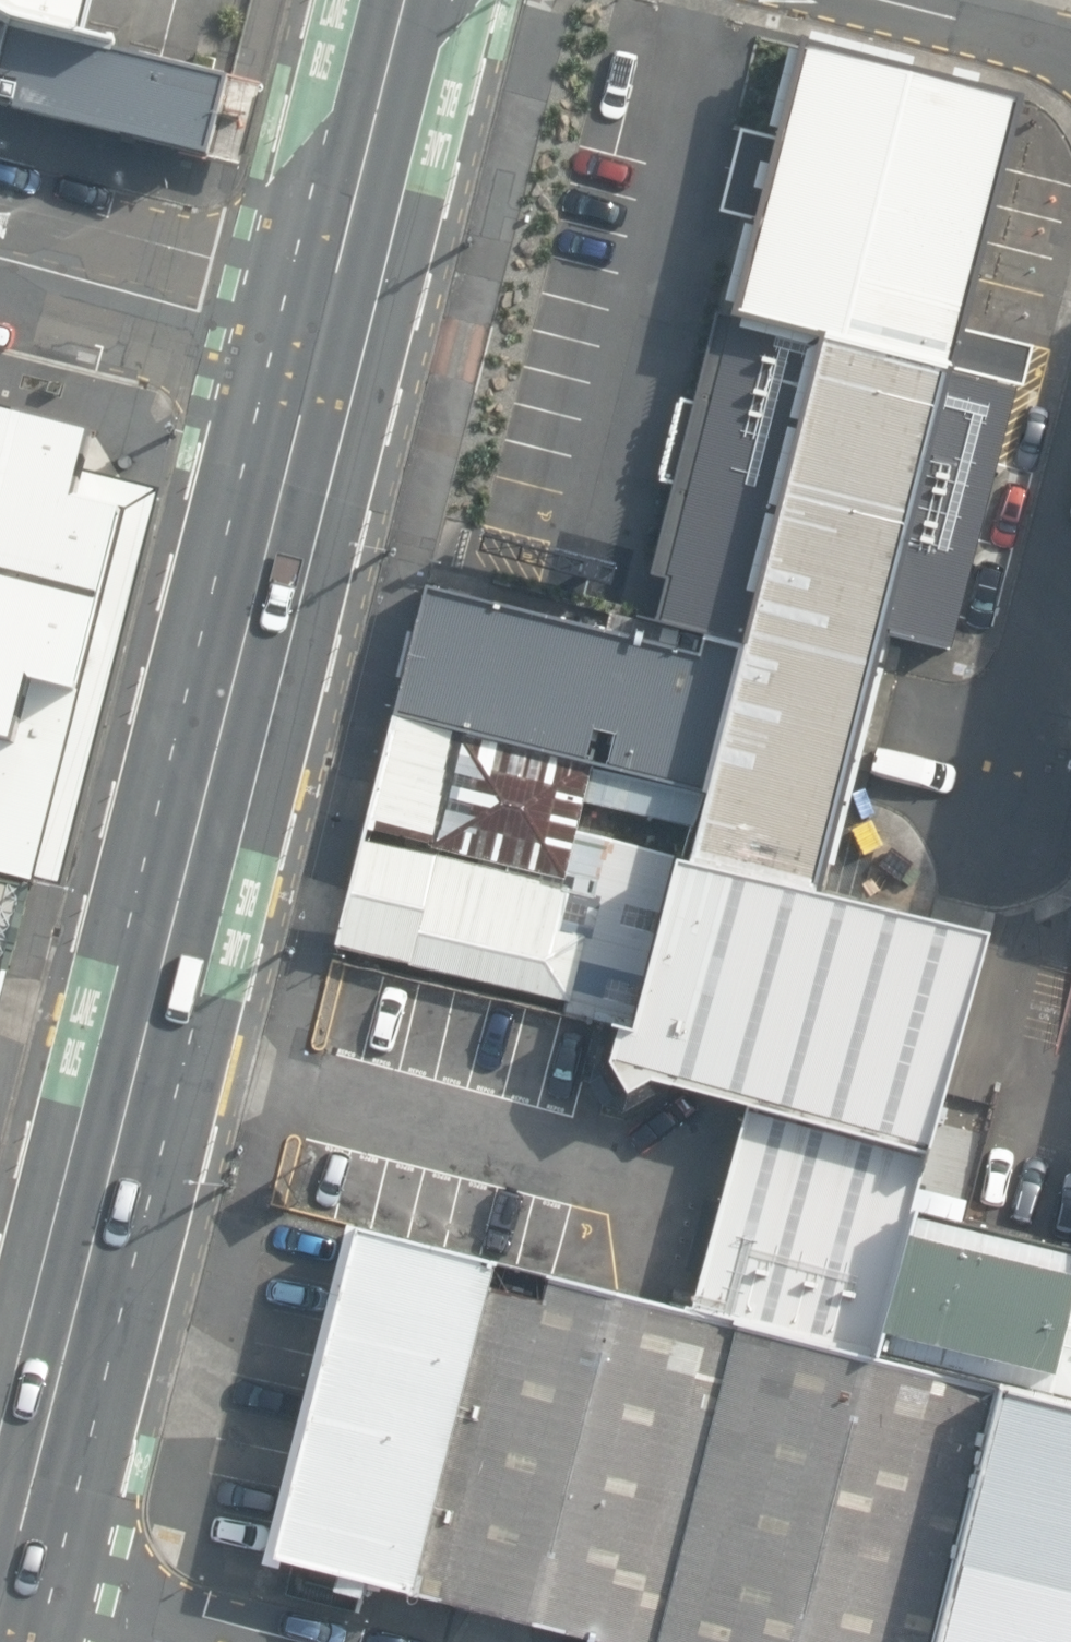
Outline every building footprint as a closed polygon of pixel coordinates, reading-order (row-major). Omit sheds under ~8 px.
[(10,22),(92,41),(103,0),(0,0),(0,17),(10,22)] [(224,156),(244,79),(92,41),(10,22),(0,17),(0,103),(224,156)] [(1029,95),(809,40),(662,621),(753,644),(699,858),(833,892),(899,632),(957,646),(1023,383),(960,368),(1029,95)] [(33,884),(127,497),(132,470),(129,449),(118,436),(105,430),(0,404),(0,876),(33,884)] [(700,653),(439,586),(405,718),(707,795),(744,650),(703,639),(700,653)] [(707,795),(405,718),(349,945),(629,1025),(670,852),(578,830),(584,800),(697,827),(707,795)] [(975,936),(680,861),(624,1078),(732,1105),(683,1298),(870,1345),(975,936)] [(12,971),(33,884),(0,876),(0,968),(12,971)] [(12,971),(0,968),(0,1019),(12,971)] [(912,1212),(879,1353),(1001,1383),(1070,1399),(1070,1247),(912,1212)] [(490,1263),(355,1229),(270,1552),(418,1596),(490,1263)] [(490,1263),(418,1596),(604,1641),(647,1641),(726,1325),(490,1263)] [(726,1325),(647,1641),(938,1641),(1001,1383),(879,1353),(726,1325)] [(1001,1383),(938,1641),(1070,1641),(1070,1399),(1001,1383)]
